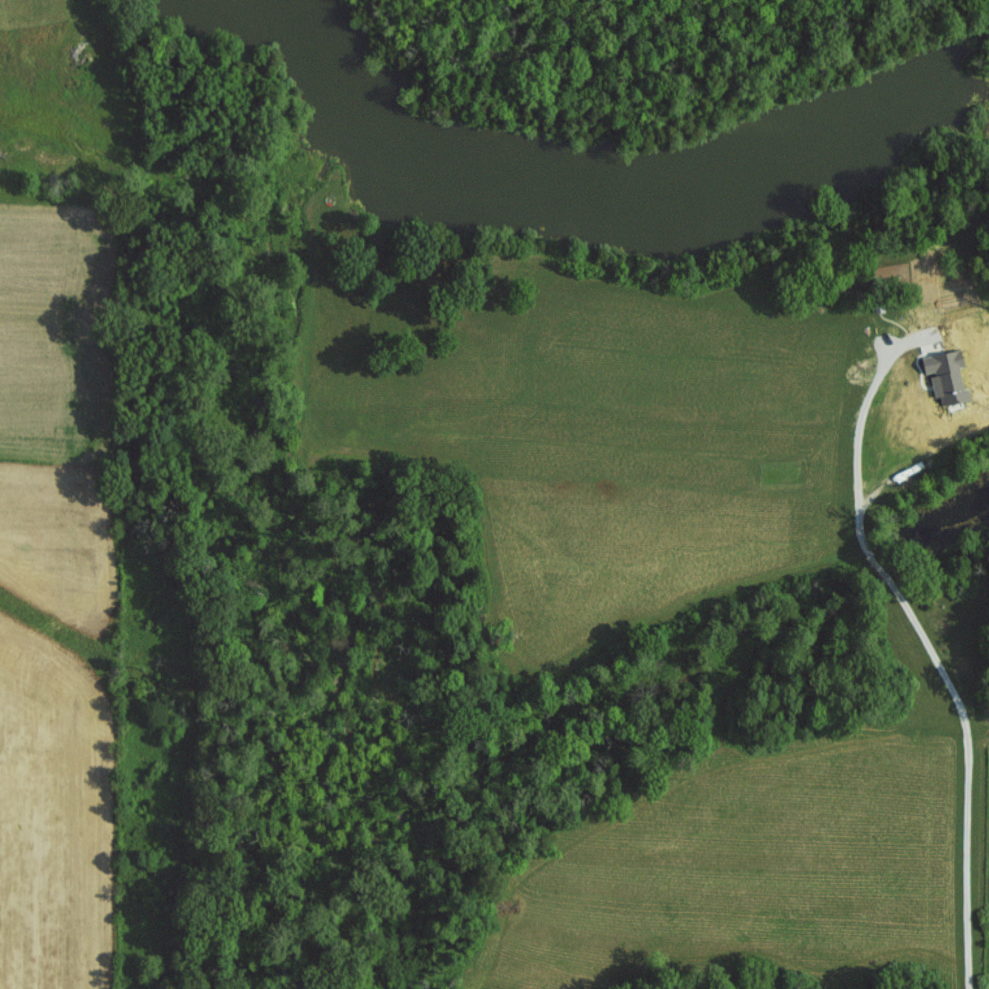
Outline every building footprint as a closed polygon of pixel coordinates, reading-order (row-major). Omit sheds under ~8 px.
[(966,401),(964,388),(959,389),(956,368),(962,367),(959,350),(919,356),(921,374),(929,373),(932,397),(940,396),(941,404),(966,401)]
